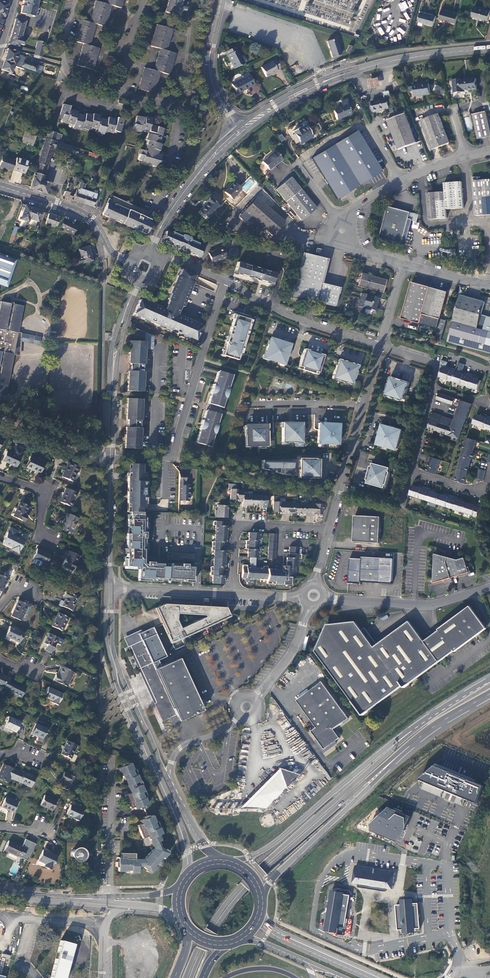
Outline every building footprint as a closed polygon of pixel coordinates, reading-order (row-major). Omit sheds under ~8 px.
[(30,16),(33,17),(37,0),(23,0),(20,14),(24,14),(24,16),(29,17),(30,16)] [(123,8),(124,0),(106,0),(106,3),(95,0),(90,22),(80,19),(75,41),(91,45),(96,24),(107,26),(112,5),(123,8)] [(166,12),(180,15),(185,0),(169,0),(166,12)] [(398,4),(401,11),(408,8),(405,1),(398,4)] [(472,16),(488,21),(489,15),(489,10),(475,6),(472,16)] [(442,9),(439,19),(456,23),(459,13),(442,9)] [(421,11),(419,21),(434,26),(437,16),(421,11)] [(15,19),(8,44),(18,47),(19,44),(20,40),(25,21),(15,19)] [(168,50),(174,28),(156,24),(151,46),(160,48),(154,69),(144,67),(138,89),(156,93),(161,72),(171,75),(177,52),(168,50)] [(327,41),(332,57),(341,54),(336,38),(327,41)] [(37,41),(34,51),(43,53),(45,43),(37,41)] [(77,65),(94,70),(100,48),(83,43),(77,65)] [(225,51),(234,69),(244,64),(240,56),(235,46),(225,51)] [(33,60),(32,63),(28,62),(25,61),(24,64),(23,63),(25,57),(21,56),(22,56),(17,55),(18,52),(7,49),(4,60),(14,64),(14,66),(22,69),(23,67),(35,71),(37,65),(38,65),(39,62),(33,60)] [(261,67),(266,77),(277,71),(276,70),(280,68),(276,59),(261,67)] [(231,84),(237,94),(254,85),(248,73),(242,76),(243,78),(231,84)] [(379,78),(368,80),(370,89),(381,87),(379,78)] [(453,80),(454,93),(466,92),(466,91),(477,90),(476,78),(464,79),(453,80)] [(414,86),(415,97),(431,95),(429,84),(414,86)] [(372,102),(374,112),(394,108),(391,94),(385,96),(385,99),(372,102)] [(349,104),(347,99),(342,101),(341,103),(342,106),(333,110),(337,120),(351,114),(347,104),(349,104)] [(69,109),(69,106),(63,104),(59,119),(65,120),(65,123),(73,125),(72,127),(81,129),(82,127),(88,129),(89,127),(95,129),(95,131),(103,134),(104,131),(113,133),(113,131),(120,133),(123,119),(117,118),(116,120),(108,117),(107,120),(99,118),(99,116),(93,114),(92,116),(85,114),(85,116),(77,114),(77,112),(69,109)] [(478,139),(489,137),(489,130),(486,112),(472,115),(478,139)] [(388,120),(399,150),(417,143),(405,114),(388,120)] [(422,121),(433,150),(450,143),(439,114),(422,121)] [(136,116),(132,129),(141,132),(142,130),(148,132),(146,140),(148,141),(146,147),(145,151),(141,150),(138,160),(150,163),(150,165),(158,167),(158,165),(162,167),(164,161),(160,160),(161,155),(154,153),(154,150),(159,151),(161,144),(159,144),(161,137),(160,137),(160,135),(161,135),(163,129),(150,125),(152,118),(145,116),(145,118),(136,116)] [(304,121),(297,126),(299,128),(292,131),(299,142),(300,142),(300,143),(303,143),(313,137),(311,135),(306,126),(308,126),(306,122),(304,121)] [(34,135),(24,131),(21,141),(21,142),(33,146),(36,135),(34,135)] [(333,145),(358,186),(382,172),(357,131),(333,145)] [(51,134),(47,132),(46,138),(55,141),(56,139),(60,140),(61,135),(58,134),(58,133),(54,132),(51,134)] [(53,148),(55,141),(46,138),(30,188),(45,193),(48,183),(42,181),(44,176),(53,148)] [(78,149),(59,142),(57,150),(76,156),(77,152),(78,149)] [(311,158),(336,199),(358,186),(333,145),(311,158)] [(98,155),(86,151),(85,155),(84,157),(96,161),(98,155)] [(262,162),(268,170),(282,160),(275,151),(262,162)] [(0,162),(0,168),(12,171),(12,170),(15,161),(2,157),(0,162)] [(16,158),(15,161),(12,170),(24,174),(28,162),(16,158)] [(73,177),(71,184),(68,183),(65,192),(64,191),(63,196),(68,197),(67,201),(70,202),(73,192),(70,191),(72,185),(75,186),(77,179),(73,177)] [(300,189),(290,177),(276,189),(285,201),(300,189)] [(476,216),(489,215),(489,180),(475,181),(473,181),(476,216)] [(224,192),(232,199),(241,189),(233,182),(224,192)] [(444,183),(445,192),(427,193),(429,220),(447,218),(446,210),(464,208),(462,182),(444,183)] [(80,189),(79,190),(78,190),(77,193),(76,193),(74,200),(83,203),(87,191),(80,189)] [(316,209),(300,189),(285,201),(301,221),(316,209)] [(87,191),(83,203),(93,206),(97,194),(87,191)] [(143,211),(113,197),(112,200),(108,198),(101,215),(145,234),(150,223),(148,222),(149,220),(146,218),(141,216),(143,211)] [(200,211),(208,218),(218,205),(209,197),(205,202),(206,203),(200,211)] [(284,222),(256,197),(239,217),(248,225),(253,219),(263,227),(272,236),(284,222)] [(21,204),(16,220),(36,227),(41,211),(21,204)] [(388,207),(379,238),(402,244),(408,220),(417,223),(419,215),(391,208),(388,207)] [(51,226),(59,227),(60,215),(48,213),(46,223),(51,224),(51,226)] [(263,227),(253,219),(248,225),(254,231),(259,231),(263,227)] [(64,231),(75,235),(78,224),(64,220),(62,226),(65,227),(64,231)] [(199,259),(204,248),(198,245),(198,243),(190,240),(190,239),(189,237),(184,235),(181,235),(181,236),(176,234),(176,233),(173,232),(172,232),(172,234),(166,232),(162,240),(161,242),(199,259)] [(91,246),(77,248),(80,264),(94,261),(91,246)] [(226,258),(221,246),(216,248),(216,250),(208,253),(212,263),(226,258)] [(235,255),(233,248),(226,251),(228,257),(235,255)] [(303,253),(292,296),(335,306),(339,288),(321,283),(327,259),(303,253)] [(7,287),(16,260),(0,255),(0,285),(7,287)] [(237,262),(234,273),(272,285),(275,273),(269,271),(268,272),(262,270),(263,270),(250,266),(244,265),(244,264),(237,262)] [(195,340),(201,326),(177,316),(175,315),(179,305),(181,306),(195,275),(181,269),(167,301),(170,302),(166,311),(139,300),(133,314),(195,340)] [(361,273),(357,286),(382,293),(385,280),(361,273)] [(412,282),(402,319),(411,321),(438,329),(448,292),(438,289),(419,284),(415,283),(412,282)] [(23,290),(20,297),(32,301),(34,294),(23,290)] [(373,313),(375,314),(377,312),(376,309),(375,309),(378,298),(361,293),(356,312),(363,314),(365,308),(369,309),(369,310),(372,310),(373,313)] [(487,345),(489,333),(489,332),(478,328),(485,302),(480,301),(478,300),(477,303),(464,299),(465,296),(461,295),(450,335),(487,345)] [(5,398),(6,397),(5,397),(13,354),(11,354),(13,341),(16,341),(17,333),(23,306),(1,302),(0,306),(0,397),(5,398)] [(246,336),(245,335),(246,331),(248,332),(250,324),(248,324),(250,319),(235,315),(225,348),(223,355),(237,360),(241,348),(242,349),(246,336)] [(133,341),(144,342),(144,349),(153,350),(153,336),(133,328),(133,341)] [(13,354),(19,355),(21,334),(17,333),(16,341),(13,341),(11,354),(13,354)] [(270,338),(263,358),(283,364),(289,344),(270,338)] [(129,341),(129,356),(130,356),(129,376),(128,376),(127,391),(142,392),(143,370),(142,370),(142,365),(143,366),(144,349),(144,342),(133,341),(129,341)] [(304,349),(298,366),(302,367),(301,370),(313,374),(314,371),(318,372),(323,355),(304,349)] [(338,360),(332,379),(351,385),(357,366),(338,360)] [(456,370),(448,367),(447,370),(442,368),(439,377),(449,381),(450,379),(453,379),(452,382),(463,385),(463,383),(466,384),(465,386),(466,386),(466,384),(469,385),(468,387),(478,390),(481,381),(477,379),(476,379),(477,377),(461,372),(460,374),(455,372),(456,370)] [(218,371),(217,372),(216,378),(214,385),(213,384),(213,385),(210,393),(211,394),(208,403),(221,407),(224,398),(225,398),(226,394),(225,394),(226,392),(227,393),(228,389),(227,389),(231,375),(218,371)] [(391,377),(385,396),(404,402),(410,383),(391,377)] [(439,393),(437,400),(453,405),(455,399),(439,393)] [(126,398),(125,420),(127,420),(127,421),(126,426),(126,427),(125,427),(124,448),(139,449),(140,428),(139,428),(140,420),(141,399),(128,398),(126,398)] [(428,429),(459,439),(463,429),(470,409),(472,404),(462,401),(460,408),(459,410),(455,421),(454,422),(453,422),(453,420),(449,419),(449,420),(447,420),(445,419),(446,418),(433,413),(428,429)] [(216,424),(219,415),(206,411),(203,420),(202,420),(199,429),(200,429),(196,443),(203,445),(209,447),(213,434),(214,434),(215,430),(215,428),(216,428),(217,425),(216,424)] [(473,424),(486,429),(487,427),(489,428),(489,430),(489,417),(484,415),(484,418),(483,418),(477,415),(473,424)] [(282,422),(282,442),(302,443),(302,423),(282,422)] [(317,437),(317,443),(338,444),(338,437),(338,432),(338,430),(338,424),(331,424),(326,423),(318,423),(318,430),(318,432),(317,437)] [(246,446),(267,445),(267,425),(245,425),(246,446)] [(382,425),(376,444),(390,448),(390,447),(398,449),(403,431),(395,429),(395,427),(390,426),(388,427),(382,425)] [(465,484),(472,459),(476,460),(477,454),(473,453),(476,441),(466,438),(462,456),(455,481),(465,484)] [(22,451),(16,449),(14,449),(12,454),(6,451),(2,460),(10,464),(10,463),(17,466),(23,453),(22,451)] [(441,460),(428,456),(426,461),(430,462),(427,471),(436,475),(441,460)] [(25,467),(40,474),(44,463),(30,457),(25,467)] [(299,460),(298,476),(298,478),(318,478),(318,470),(318,466),(319,459),(315,459),(301,458),(299,460)] [(261,460),(261,469),(287,476),(292,476),(292,461),(274,460),(261,460)] [(72,482),(79,467),(68,462),(62,477),(72,482)] [(386,489),(392,469),(372,463),(367,484),(386,489)] [(130,468),(127,468),(127,503),(129,503),(129,512),(142,512),(143,512),(144,505),(146,505),(147,472),(145,472),(145,464),(130,464),(130,468)] [(486,471),(479,469),(477,479),(484,480),(486,471)] [(186,474),(179,474),(178,501),(189,501),(189,486),(185,486),(185,482),(186,482),(186,474)] [(237,500),(237,502),(242,502),(243,490),(236,489),(236,484),(228,484),(228,489),(230,489),(230,499),(237,500)] [(435,491),(419,485),(418,488),(413,486),(410,495),(420,499),(421,497),(424,498),(423,500),(434,503),(435,501),(437,502),(437,504),(448,508),(448,505),(451,506),(450,508),(450,509),(451,506),(454,507),(453,509),(475,516),(475,514),(478,515),(482,505),(473,503),(472,505),(461,501),(462,499),(446,494),(445,496),(434,493),(435,491)] [(65,488),(59,502),(71,507),(77,493),(65,488)] [(246,505),(254,505),(255,495),(242,494),(242,502),(242,506),(246,507),(246,505)] [(267,496),(255,495),(254,505),(262,506),(262,508),(266,508),(267,496)] [(19,502),(13,517),(24,522),(27,516),(25,515),(29,506),(19,502)] [(280,512),(280,514),(285,514),(285,502),(273,502),(272,512),(280,512)] [(285,502),(285,514),(289,515),(289,513),(292,513),(297,513),(298,503),(285,502)] [(298,503),(297,513),(305,514),(304,516),(309,516),(310,504),(298,503)] [(310,504),(309,516),(314,516),(314,514),(322,515),(322,504),(310,504)] [(215,510),(215,517),(227,518),(228,505),(217,505),(217,510),(215,510)] [(141,518),(142,512),(129,512),(129,519),(127,519),(126,526),(129,527),(129,534),(126,534),(126,549),(126,554),(126,559),(126,566),(139,567),(139,569),(138,579),(160,580),(161,578),(171,579),(171,581),(193,582),(194,565),(143,562),(144,549),(144,543),(144,529),(144,523),(144,518),(141,518)] [(71,533),(77,518),(67,513),(64,519),(65,519),(61,528),(71,533)] [(381,517),(355,516),(354,533),(355,533),(355,542),(380,543),(381,517)] [(225,526),(225,522),(213,521),(213,525),(216,525),(215,534),(226,534),(227,526),(225,526)] [(10,527),(2,543),(13,548),(12,549),(19,552),(24,541),(14,536),(17,531),(10,527)] [(259,537),(260,533),(248,532),(248,540),(246,540),(245,545),(258,545),(259,537)] [(226,543),(226,534),(215,534),(215,542),(212,541),(212,546),(223,547),(224,542),(226,543)] [(269,534),(267,559),(275,559),(276,534),(269,534)] [(258,553),(258,545),(245,545),(245,549),(247,549),(247,557),(250,558),(255,558),(258,558),(259,554),(258,553)] [(214,550),(214,557),(214,559),(225,559),(225,551),(223,551),(223,547),(212,546),(211,550),(214,550)] [(50,555),(36,549),(32,558),(46,564),(50,555)] [(79,556),(68,550),(64,557),(65,557),(62,565),(72,570),(79,556)] [(448,558),(432,553),(434,583),(452,578),(447,563),(448,558)] [(286,557),(286,566),(290,566),(297,567),(298,558),(300,559),(301,554),(298,554),(289,554),(289,558),(286,557)] [(394,559),(381,558),(362,557),(362,559),(350,558),(348,583),(361,584),(362,582),(380,583),(392,584),(394,559)] [(250,579),(254,579),(255,568),(255,558),(250,558),(250,565),(251,565),(250,568),(247,567),(247,565),(242,565),(242,578),(250,578),(250,579)] [(458,560),(448,558),(447,563),(452,578),(469,573),(465,558),(458,560)] [(126,566),(126,559),(125,559),(124,569),(139,569),(139,567),(126,566)] [(224,567),(225,559),(214,559),(213,567),(210,567),(210,571),(222,572),(222,567),(224,567)] [(263,568),(255,568),(254,579),(258,580),(259,579),(267,579),(267,569),(267,567),(263,566),(263,568)] [(267,579),(266,584),(289,585),(290,577),(291,577),(292,572),(290,572),(290,566),(286,566),(283,566),(282,571),(279,571),(279,569),(267,569),(267,579)] [(222,572),(210,571),(210,575),(213,575),(212,583),(223,584),(224,576),(222,575),(222,572)] [(78,597),(65,591),(62,596),(65,598),(61,606),(71,611),(78,597)] [(18,601),(11,616),(20,621),(27,605),(18,601)] [(203,606),(169,604),(170,605),(172,611),(183,612),(183,614),(204,615),(205,617),(178,629),(167,606),(166,604),(163,604),(161,605),(177,639),(229,615),(225,607),(208,606),(208,609),(203,608),(203,606)] [(161,605),(155,608),(170,642),(177,639),(161,605)] [(455,651),(475,636),(475,637),(480,633),(486,629),(470,608),(425,642),(410,621),(378,645),(375,647),(362,630),(356,622),(327,625),(316,651),(362,716),(403,686),(404,688),(455,651)] [(58,613),(51,626),(62,631),(68,618),(58,613)] [(220,623),(208,628),(210,631),(221,627),(220,623)] [(24,633),(9,626),(5,636),(19,643),(24,633)] [(362,630),(375,647),(378,645),(366,628),(362,630)] [(63,640),(48,633),(44,643),(46,645),(44,649),(51,653),(56,643),(60,645),(63,640)] [(203,710),(179,658),(154,669),(141,640),(129,646),(154,699),(155,702),(153,703),(161,721),(176,715),(182,712),(184,718),(203,710)] [(153,703),(155,702),(154,699),(129,646),(127,647),(153,703)] [(53,680),(67,686),(73,672),(61,666),(56,675),(55,675),(53,680)] [(6,689),(9,681),(6,679),(7,677),(0,674),(0,686),(6,689)] [(8,692),(21,698),(25,688),(13,682),(9,681),(6,689),(9,690),(8,692)] [(317,728),(311,732),(324,749),(332,744),(334,746),(336,744),(334,742),(340,738),(334,729),(349,718),(322,682),(297,700),(317,728)] [(62,694),(48,687),(43,697),(52,701),(51,703),(57,705),(62,694)] [(184,718),(182,712),(176,715),(178,721),(184,718)] [(9,729),(15,732),(20,722),(8,716),(3,726),(3,727),(9,729)] [(38,737),(37,739),(37,741),(41,743),(43,742),(44,739),(43,738),(47,729),(35,724),(31,733),(38,737)] [(9,729),(3,727),(3,726),(1,725),(0,727),(0,728),(1,730),(2,730),(7,733),(9,729)] [(73,754),(77,745),(67,741),(60,754),(70,759),(70,760),(74,762),(77,756),(73,754)] [(125,763),(121,765),(122,766),(117,768),(121,776),(122,775),(124,780),(130,793),(124,795),(130,808),(134,806),(135,809),(138,808),(139,807),(140,809),(144,807),(143,806),(148,804),(145,798),(144,798),(142,792),(144,791),(142,786),(140,785),(135,787),(133,784),(138,782),(139,779),(137,774),(135,775),(132,770),(133,768),(130,763),(126,765),(125,763)] [(0,772),(0,779),(8,782),(10,778),(14,780),(18,771),(3,764),(0,772)] [(437,765),(421,779),(470,799),(479,803),(486,786),(478,782),(437,765)] [(277,769),(238,809),(266,810),(284,790),(281,782),(280,782),(279,781),(278,780),(278,778),(278,777),(279,776),(277,769)] [(281,782),(284,790),(297,776),(277,769),(279,776),(278,777),(278,778),(278,780),(279,781),(280,782),(281,782)] [(18,771),(14,780),(31,787),(35,777),(23,772),(22,773),(18,771)] [(71,792),(77,778),(63,772),(60,780),(64,781),(61,787),(71,792)] [(445,799),(460,804),(462,798),(447,793),(445,799)] [(44,795),(39,805),(52,811),(56,801),(44,795)] [(5,798),(1,807),(13,812),(17,803),(5,798)] [(70,805),(66,814),(73,818),(73,819),(78,821),(83,810),(70,805)] [(389,807),(371,824),(370,830),(399,841),(405,836),(412,817),(389,807)] [(148,815),(143,817),(144,819),(140,821),(141,824),(137,825),(142,838),(148,836),(153,848),(153,849),(144,859),(143,859),(134,859),(134,853),(121,853),(121,857),(118,857),(117,862),(116,862),(116,867),(117,867),(117,871),(123,871),(124,870),(131,870),(131,873),(136,873),(138,871),(138,866),(143,866),(149,872),(152,872),(155,868),(154,867),(162,857),(163,859),(167,855),(167,852),(160,846),(158,842),(159,841),(160,839),(159,835),(160,834),(161,832),(159,827),(157,828),(154,822),(155,821),(153,815),(148,817),(148,815)] [(8,841),(4,850),(17,857),(18,856),(22,858),(26,849),(22,847),(8,841)] [(79,856),(80,855),(80,854),(80,852),(79,851),(78,850),(77,850),(76,849),(75,849),(74,849),(73,850),(72,851),(71,852),(71,853),(71,854),(71,855),(72,856),(72,857),(73,858),(74,858),(76,858),(77,858),(78,858),(79,857),(79,856)] [(42,850),(38,860),(46,864),(44,867),(51,870),(57,856),(42,850)] [(396,872),(355,865),(352,884),(365,886),(381,888),(393,890),(396,872)] [(332,891),(325,932),(344,935),(351,894),(332,891)] [(401,904),(396,904),(398,929),(404,929),(404,933),(416,932),(416,928),(421,927),(419,903),(413,904),(413,898),(401,899),(401,904)] [(0,919),(0,958),(3,959),(3,958),(11,928),(8,924),(9,921),(0,919)] [(73,944),(60,940),(50,977),(64,977),(73,944)]
